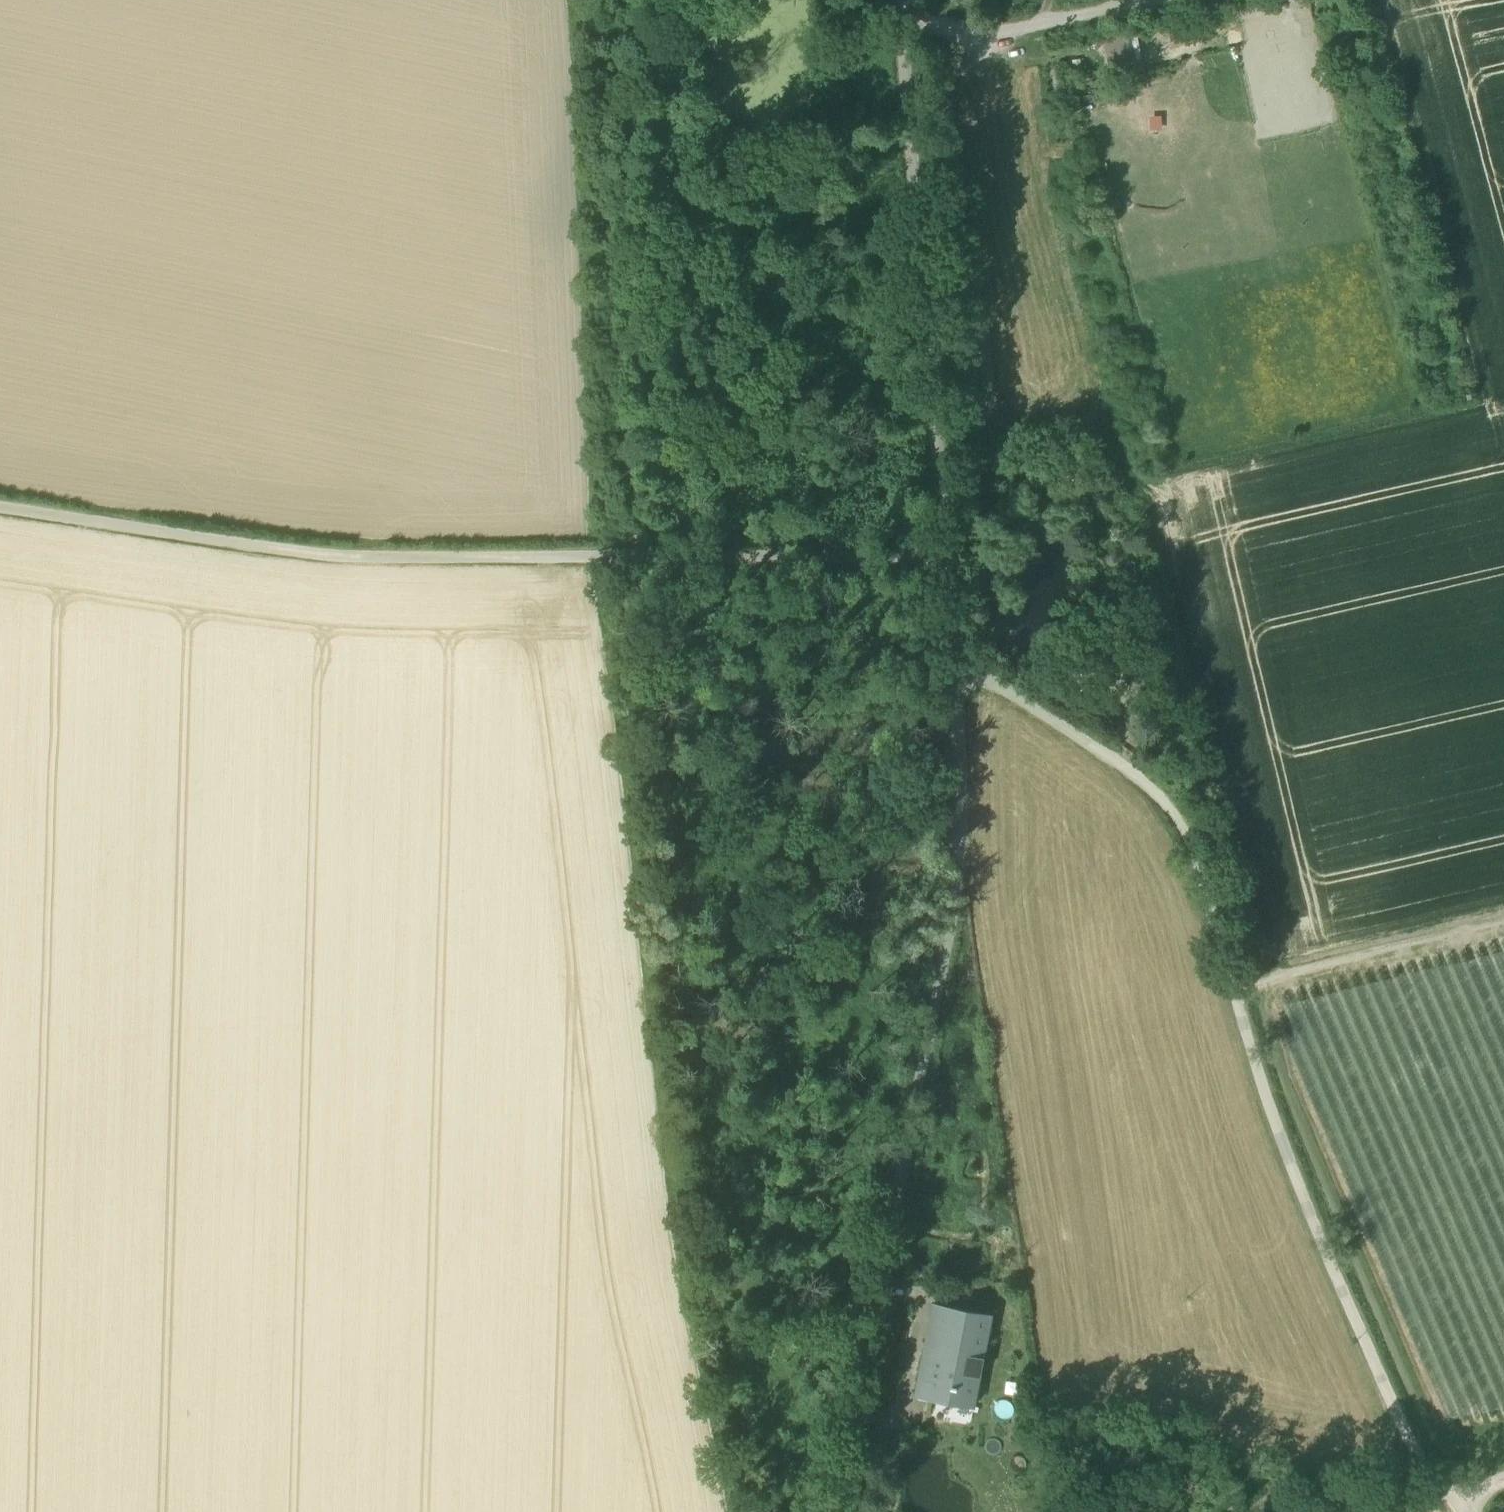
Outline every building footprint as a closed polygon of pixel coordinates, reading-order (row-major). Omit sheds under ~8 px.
[(934,1305),(924,1356),(942,1359),(952,1308),(934,1305)] [(916,1396),(974,1408),(992,1316),(952,1308),(942,1359),(924,1356),(916,1396)]
